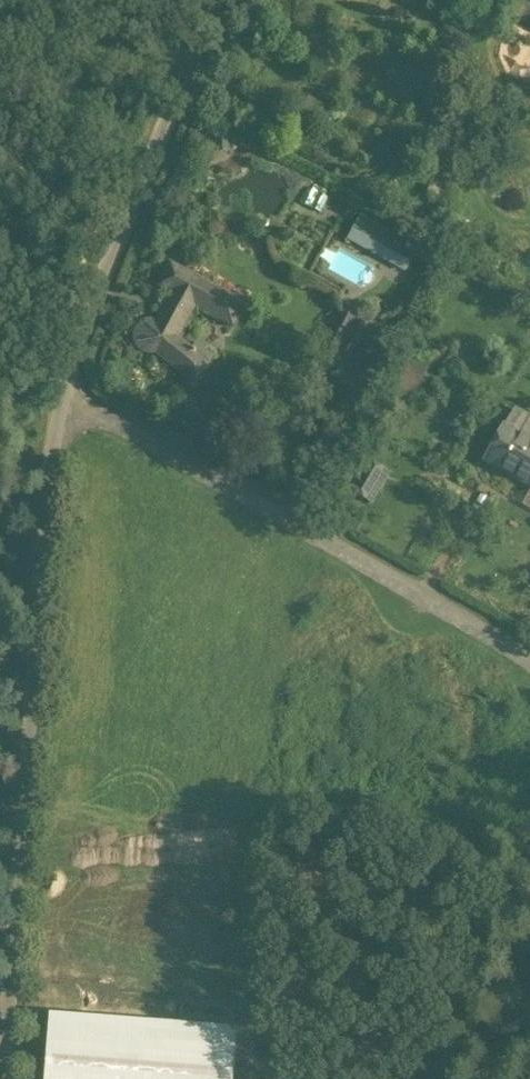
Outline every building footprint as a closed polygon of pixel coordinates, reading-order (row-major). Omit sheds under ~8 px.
[(357,118),(344,112),(336,128),(348,134),(357,118)] [(227,142),(205,148),(211,167),(232,160),(227,142)] [(418,249),(360,219),(347,245),(405,274),(418,249)] [(159,284),(175,293),(158,322),(154,321),(149,321),(145,322),(141,325),(137,329),(136,336),(136,342),(140,349),(146,352),(156,352),(195,382),(210,364),(178,337),(196,305),(233,326),(245,304),(171,262),(159,284)] [(381,336),(339,312),(325,338),(369,362),(381,336)] [(506,425),(529,439),(529,419),(515,411),(506,425)] [(504,424),(483,461),(529,487),(529,439),(506,425),(504,424)] [(349,490),(371,504),(390,473),(366,460),(349,490)]
